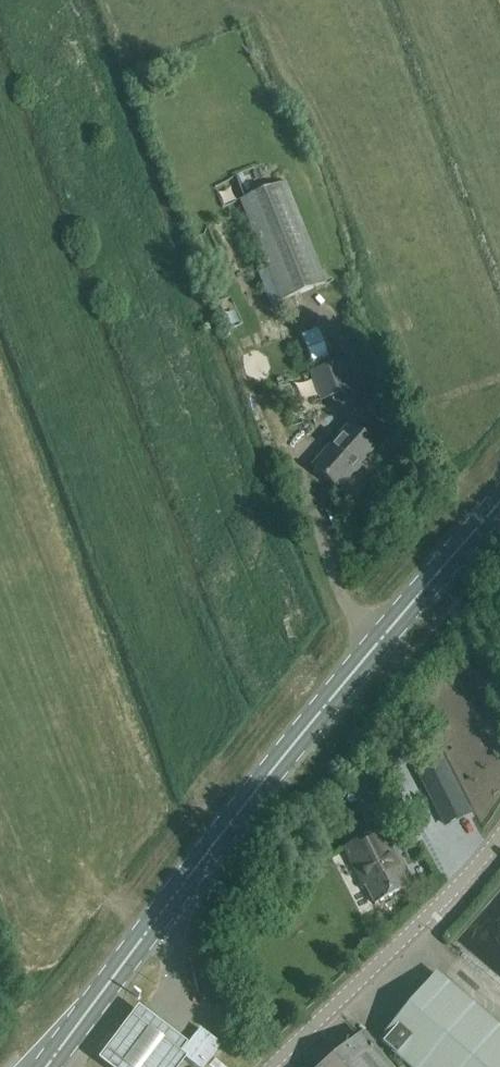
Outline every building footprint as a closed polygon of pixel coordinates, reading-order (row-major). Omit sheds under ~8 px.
[(235,175),(244,199),(240,200),(280,301),(325,283),(285,182),(271,188),(262,165),(235,175)] [(312,374),(322,399),(353,387),(342,361),(331,366),(317,328),(300,334),(315,372),(312,374)] [(367,441),(379,426),(382,429),(391,419),(389,414),(373,399),(362,411),(361,410),(311,467),(337,490),(375,448),(367,441)] [(402,450),(396,433),(388,436),(390,442),(387,444),(391,449),(392,449),(393,453),(402,450)] [(437,804),(448,825),(472,813),(461,792),(437,804)] [(371,821),(341,837),(348,848),(345,850),(363,884),(364,883),(374,902),(408,885),(380,831),(378,833),(371,821)] [(379,1042),(409,1066),(499,1066),(499,1029),(437,975),(379,1042)] [(188,1053),(182,1048),(188,1040),(141,1004),(100,1057),(113,1066),(178,1066),(188,1053)] [(186,1045),(179,1053),(198,1066),(201,1066),(220,1043),(199,1027),(186,1045)] [(325,1066),(388,1066),(363,1036),(325,1066)]
